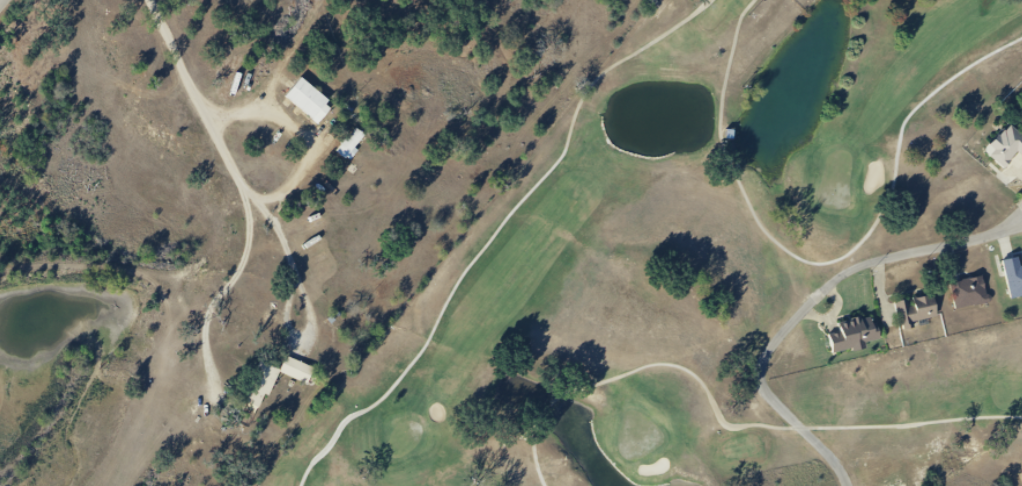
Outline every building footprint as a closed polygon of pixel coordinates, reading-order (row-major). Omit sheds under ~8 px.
[(307,83),(291,103),(324,130),(340,111),(307,83)] [(1010,171),(1021,157),(1021,131),(1017,126),(992,154),(1010,171)] [(335,152),(345,160),(364,136),(355,128),(335,152)] [(1015,303),(1021,301),(1021,258),(1003,263),(1015,303)] [(955,287),(961,310),(980,305),(981,308),(994,305),(987,278),(955,287)] [(916,303),(919,313),(911,315),(914,326),(943,318),(938,297),(916,303)] [(842,324),(844,331),(830,334),(836,361),(872,353),(870,345),(887,342),(881,315),(842,324)] [(288,359),(283,370),(265,363),(248,405),(274,415),(289,378),(314,389),(321,372),(288,359)]
